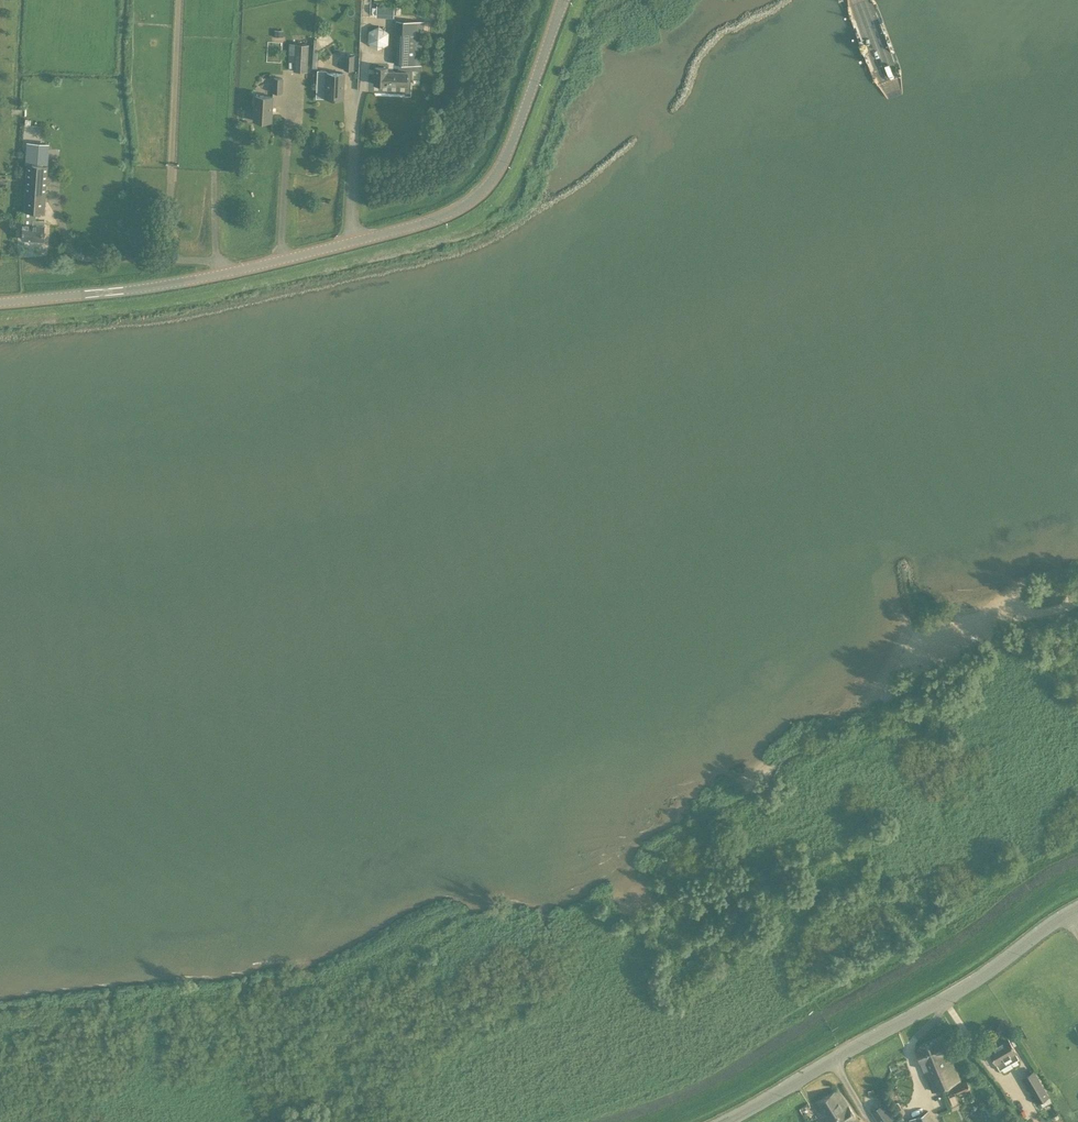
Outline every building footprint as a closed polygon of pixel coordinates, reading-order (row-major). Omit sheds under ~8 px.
[(379,25),(368,31),(368,43),(378,49),(388,43),(389,32),(379,25)] [(397,29),(395,63),(415,64),(422,64),(424,30),(397,29)] [(288,61),(295,61),(295,70),(308,71),(309,43),(289,42),(288,61)] [(354,69),(355,54),(346,54),(345,68),(354,69)] [(388,84),(408,85),(408,72),(388,71),(388,67),(376,66),(375,83),(388,84)] [(344,98),(345,73),(327,72),(326,97),(344,98)] [(283,92),(283,77),(274,77),(274,91),(283,92)] [(272,121),(274,96),(255,95),(254,120),(272,121)] [(45,212),(48,166),(48,165),(49,165),(50,156),(48,155),(49,150),(46,149),(46,144),(45,143),(39,142),(40,139),(32,139),(32,142),(25,142),(24,163),(29,164),(25,224),(24,224),(23,239),(43,240),(45,221),(36,220),(37,215),(41,215),(42,212),(45,212)] [(988,1048),(997,1062),(1000,1067),(1018,1057),(1015,1051),(1016,1051),(1008,1036),(988,1048)] [(933,1090),(961,1079),(941,1037),(915,1048),(933,1090)] [(1038,1101),(1048,1095),(1035,1072),(1024,1079),(1038,1101)] [(970,1089),(966,1081),(954,1086),(958,1095),(970,1089)] [(839,1087),(813,1103),(823,1119),(849,1103),(839,1087)] [(897,1101),(893,1104),(897,1111),(902,1108),(897,1101)] [(883,1102),(871,1110),(880,1121),(897,1121),(883,1102)] [(823,1119),(825,1121),(862,1121),(857,1114),(849,1103),(823,1119)] [(928,1110),(909,1119),(911,1121),(933,1121),(928,1110)]
